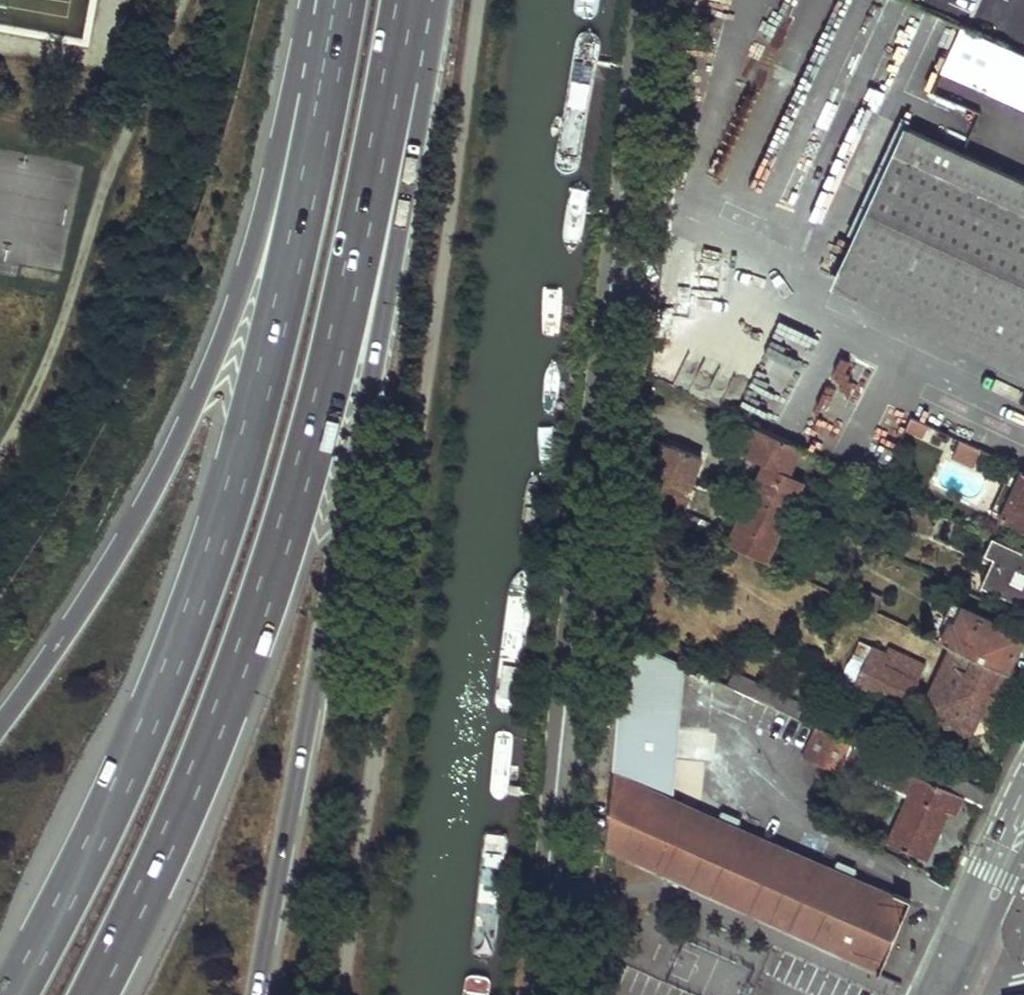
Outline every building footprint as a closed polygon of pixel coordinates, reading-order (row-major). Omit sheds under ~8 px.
[(944,71),(1023,107),(1023,54),(965,27),(944,71)] [(845,269),(1023,351),(1023,179),(914,129),(845,269)] [(845,269),(836,287),(1023,373),(1023,351),(845,269)] [(789,351),(797,334),(780,326),(762,364),(796,381),(807,360),(789,351)] [(839,358),(810,421),(842,436),(872,373),(839,358)] [(806,449),(759,428),(746,454),(766,463),(729,543),(771,563),(785,533),(791,521),(809,483),(794,476),(806,449)] [(953,435),(941,429),(934,442),(947,449),(953,435)] [(702,456),(643,434),(636,492),(676,508),(672,517),(696,528),(700,518),(683,510),(702,456)] [(952,459),(974,468),(982,451),(960,441),(952,459)] [(1003,516),(1023,526),(1023,469),(1003,516)] [(711,522),(700,518),(696,528),(707,533),(711,522)] [(799,525),(791,521),(785,533),(792,537),(799,525)] [(983,586),(1023,605),(1023,553),(994,539),(982,562),(981,564),(989,568),(983,586)] [(953,624),(944,642),(1004,671),(1007,672),(1023,636),(950,600),(942,619),(953,624)] [(859,657),(849,677),(901,700),(920,659),(882,640),(879,646),(854,634),(845,652),(859,657)] [(623,637),(606,849),(786,932),(807,942),(880,975),(911,905),(670,795),(682,664),(623,637)] [(942,642),(918,692),(931,698),(944,736),(965,729),(973,710),(987,705),(1004,671),(944,642),(942,642)] [(779,692),(733,670),(726,685),(772,706),(779,692)] [(779,692),(772,706),(797,718),(804,704),(779,692)] [(807,722),(797,746),(841,766),(842,764),(851,743),(807,722)] [(908,797),(888,840),(926,858),(946,812),(953,814),(961,796),(898,766),(851,743),(842,764),(908,797)] [(840,769),(829,794),(836,798),(847,773),(840,769)] [(829,794),(826,801),(837,806),(840,800),(836,798),(829,794)]
